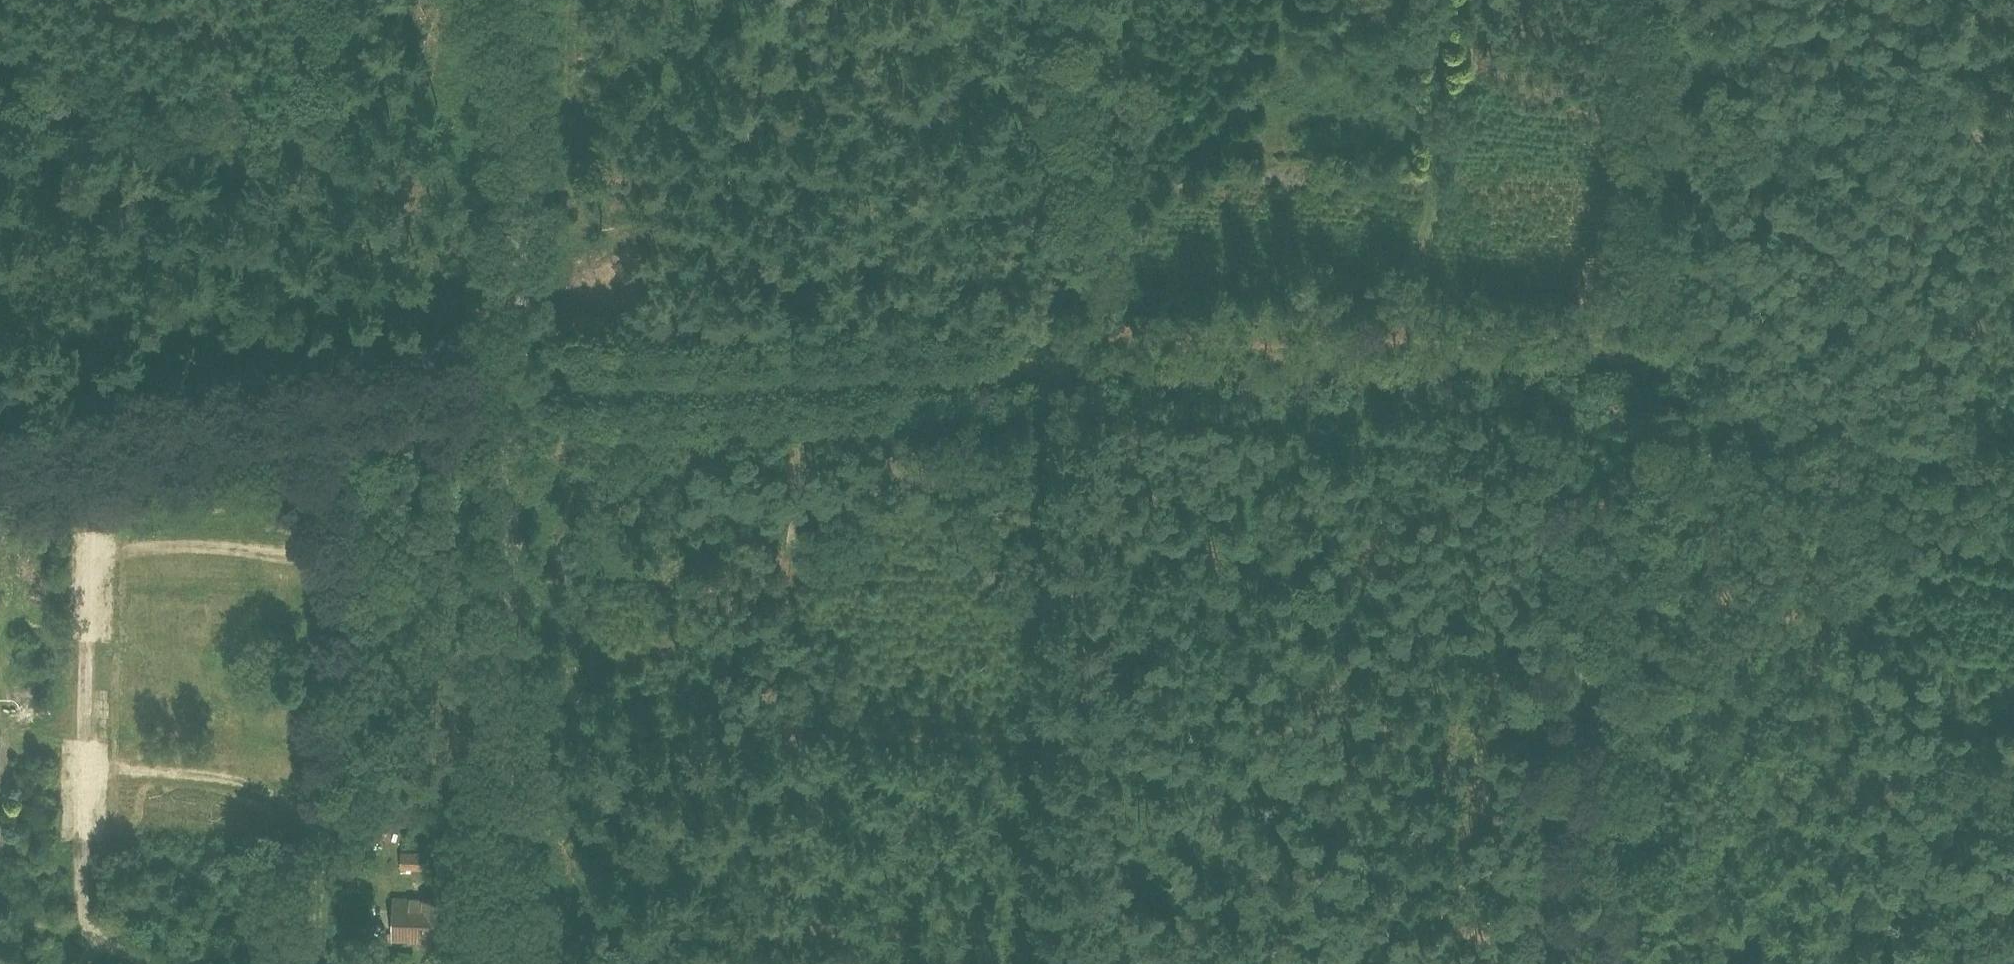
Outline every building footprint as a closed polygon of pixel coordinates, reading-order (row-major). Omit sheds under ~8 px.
[(401,853),(401,871),(426,872),(426,854),(401,853)] [(395,898),(394,941),(444,943),(445,900),(395,898)]
